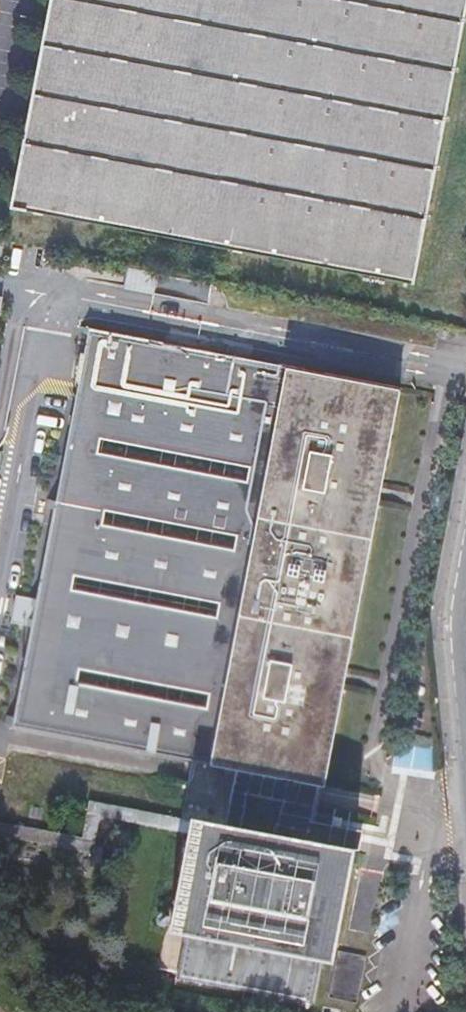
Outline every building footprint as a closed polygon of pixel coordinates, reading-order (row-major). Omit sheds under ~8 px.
[(47,16),(127,31),(133,32),(139,0),(50,0),(47,16)] [(133,32),(133,36),(171,42),(171,40),(192,43),(197,15),(203,16),(206,0),(139,0),(133,32)] [(408,90),(465,100),(465,0),(390,0),(377,72),(410,77),(408,90)] [(126,35),(127,31),(47,16),(45,30),(39,29),(8,215),(25,218),(22,236),(70,246),(71,241),(111,248),(111,253),(129,256),(130,251),(133,252),(142,200),(146,178),(149,163),(148,162),(149,157),(129,153),(128,159),(119,157),(119,158),(115,158),(108,147),(111,132),(119,134),(123,115),(114,113),(121,81),(128,83),(135,48),(127,46),(129,35),(126,35)] [(347,190),(330,288),(346,290),(345,296),(364,299),(365,293),(407,301),(408,298),(414,299),(419,269),(431,271),(433,264),(465,270),(465,267),(465,100),(408,90),(404,108),(395,105),(390,136),(398,137),(391,167),(384,166),(379,197),(347,190)] [(215,176),(175,168),(172,183),(168,204),(159,255),(202,262),(200,272),(220,276),(221,268),(248,273),(247,280),(279,287),(281,279),(309,284),(308,291),(326,295),(327,288),(330,288),(347,190),(328,187),(327,195),(303,191),(306,175),(288,171),(289,163),(238,154),(237,162),(218,158),(217,162),(216,169),(215,176)] [(172,183),(146,178),(142,200),(168,204),(172,183)] [(232,766),(314,782),(321,782),(397,388),(85,327),(10,723),(232,766)] [(232,766),(216,847),(234,851),(235,844),(286,854),(285,860),(298,863),(314,782),(232,766)] [(296,803),(245,793),(238,831),(288,841),(296,803)] [(298,863),(285,860),(234,851),(216,847),(196,843),(170,977),(303,1003),(330,869),(298,863)] [(234,851),(285,860),(286,854),(235,844),(234,851)]
